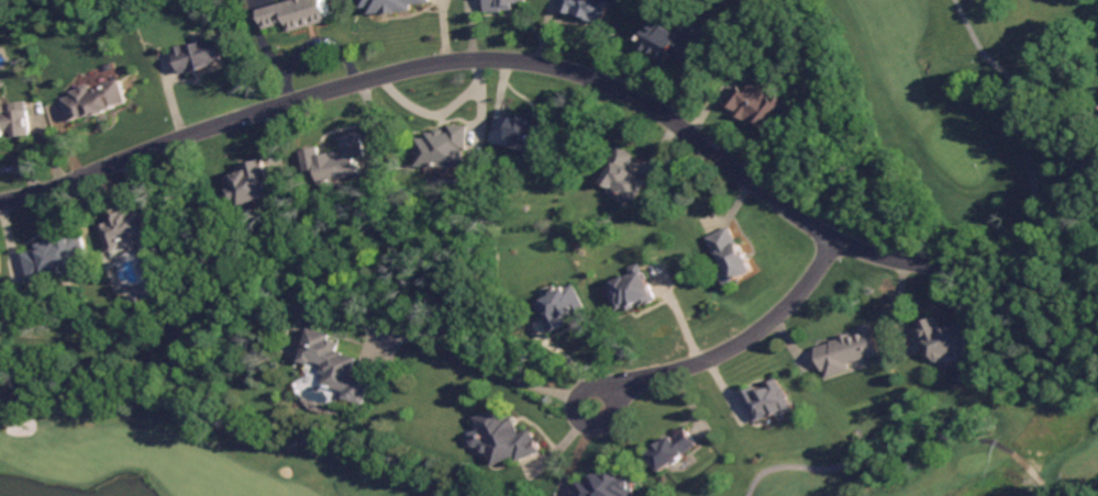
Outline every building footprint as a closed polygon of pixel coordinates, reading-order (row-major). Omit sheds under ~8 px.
[(327,0),(293,0),(293,1),(261,8),(265,28),(290,23),(291,30),(331,21),(327,0)] [(412,4),(431,3),(430,0),(361,0),(361,14),(412,11),(412,4)] [(485,11),(485,0),(524,0),(524,11),(485,11)] [(557,8),(560,0),(614,0),(607,24),(557,8)] [(694,13),(712,23),(687,70),(640,44),(653,20),(681,36),(694,13)] [(223,62),(216,36),(173,50),(181,75),(223,62)] [(786,100),(765,131),(724,102),(745,72),(786,100)] [(63,98),(69,121),(127,106),(120,79),(71,92),(72,96),(63,98)] [(8,141),(8,138),(29,135),(25,101),(8,103),(9,113),(0,114),(0,142),(8,141)] [(544,152),(551,124),(517,115),(511,137),(525,141),(523,147),(544,152)] [(417,138),(417,167),(466,167),(466,125),(448,125),(448,131),(427,130),(427,138),(417,138)] [(301,149),(305,171),(318,169),(321,183),(361,175),(357,158),(365,157),(360,132),(340,136),(343,151),(321,155),(319,146),(301,149)] [(639,200),(649,178),(629,169),(636,153),(618,145),(611,161),(615,163),(605,185),(639,200)] [(236,207),(274,195),(262,159),(245,164),(247,171),(227,177),(236,207)] [(130,207),(97,222),(109,251),(132,241),(130,236),(147,228),(141,212),(132,212),(130,207)] [(716,261),(725,284),(752,273),(733,226),(706,236),(716,261)] [(78,228),(18,247),(29,282),(88,263),(78,228)] [(618,315),(656,301),(642,263),(630,267),(633,276),(607,285),(618,315)] [(569,326),(565,317),(585,310),(574,283),(536,298),(550,333),(569,326)] [(921,322),(938,362),(974,347),(963,320),(944,328),(939,315),(921,322)] [(869,325),(814,342),(825,377),(880,359),(869,325)] [(308,327),(343,337),(339,352),(357,358),(351,377),(370,384),(364,406),(343,399),(345,392),(323,385),(329,370),(298,361),(308,327)] [(775,376),(743,395),(761,425),(792,407),(775,376)] [(512,403),(465,421),(484,470),(542,447),(535,429),(524,433),(512,403)] [(685,427),(651,454),(665,471),(698,443),(685,427)] [(575,476),(577,495),(630,495),(628,470),(575,476)]
